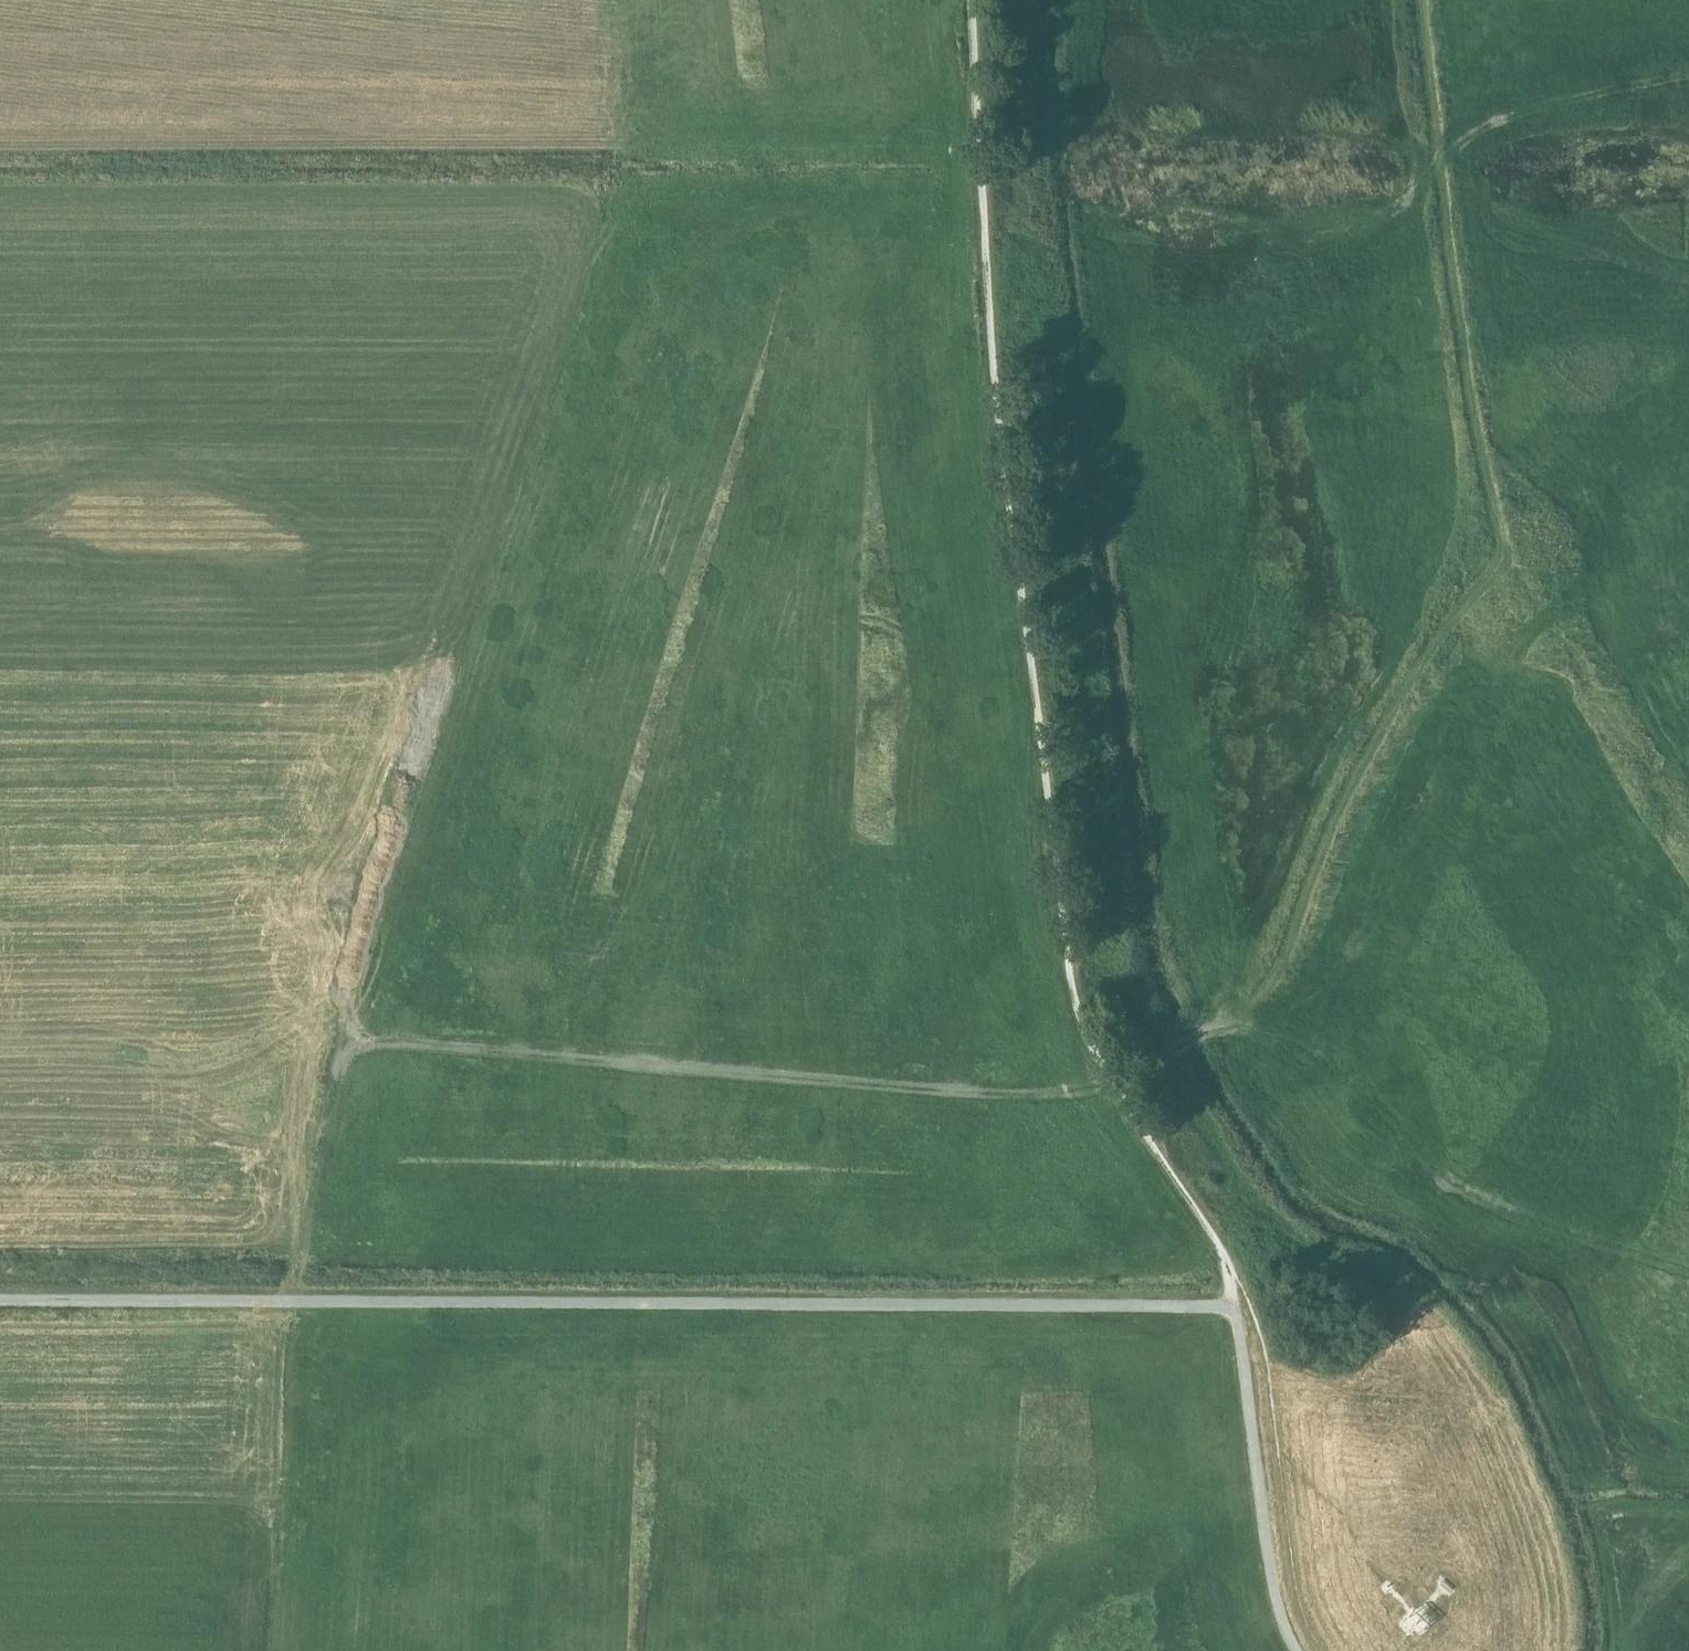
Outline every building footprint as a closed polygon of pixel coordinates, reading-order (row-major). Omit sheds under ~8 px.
[(1420,1617),(1412,1610),(1403,1621),(1419,1635),(1428,1623),(1420,1617)]
